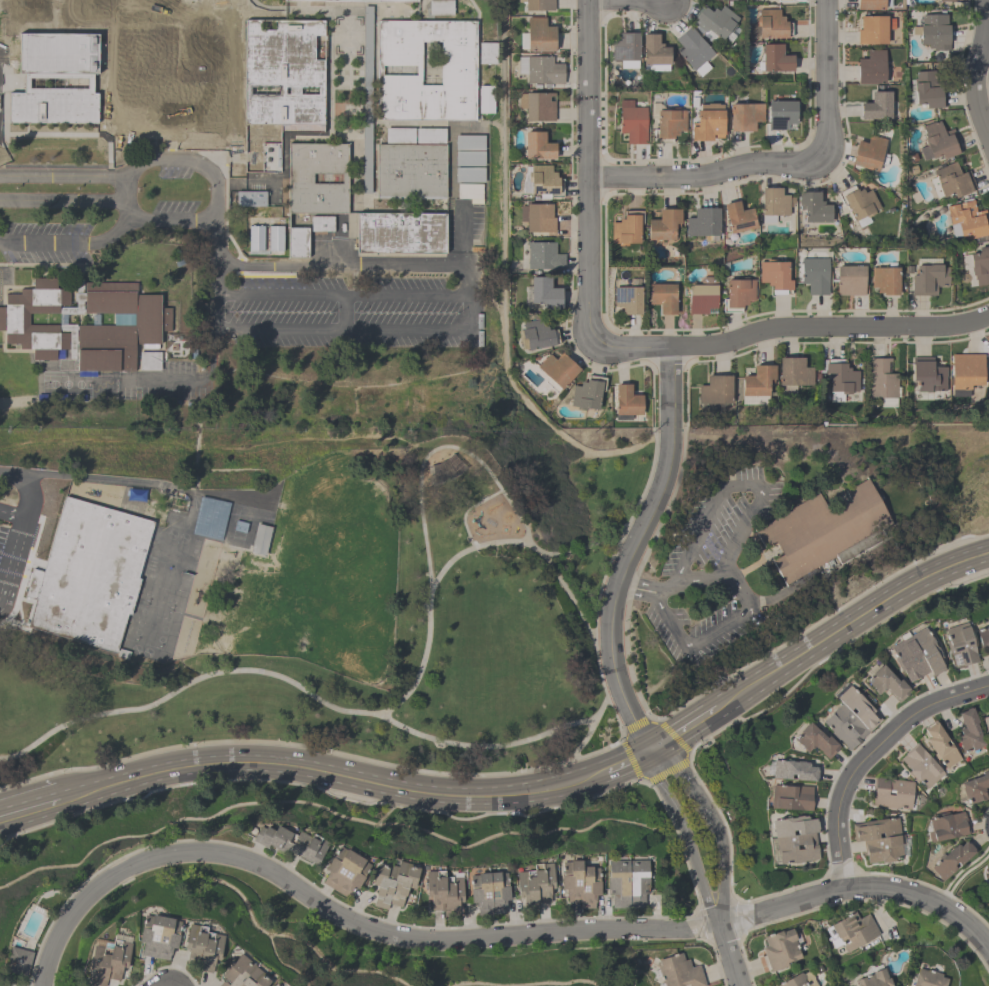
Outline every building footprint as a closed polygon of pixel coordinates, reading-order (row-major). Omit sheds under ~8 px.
[(428,15),(428,0),(452,0),(452,15),(428,15)] [(517,2),(517,0),(553,0),(553,11),(525,11),(525,2),(517,2)] [(856,9),(856,0),(891,0),(891,6),(884,6),(884,9),(856,9)] [(710,13),(714,8),(717,11),(722,5),(738,18),(734,23),(737,25),(731,32),(735,36),(728,45),(722,41),(720,44),(718,42),(717,43),(710,37),(704,32),(704,33),(691,23),(703,7),(710,13)] [(758,38),(758,26),(756,26),(756,16),(758,16),(758,9),(779,9),(779,16),(783,16),(783,21),(786,21),(786,23),(791,23),(791,36),(786,36),(786,38),(758,38)] [(946,14),(946,25),(948,25),(948,50),(932,50),(932,48),(927,48),(927,45),(918,45),(918,25),(921,25),(921,14),(946,14)] [(857,44),(857,30),(860,30),(860,16),(886,16),(886,44),(857,44)] [(527,17),(545,17),(545,26),(554,27),(554,51),(526,51),(527,17)] [(97,123),(8,123),(8,92),(22,92),(22,73),(18,73),(18,31),(23,31),(23,25),(72,19),(95,25),(94,34),(97,34),(97,75),(92,74),(92,93),(97,93),(97,123)] [(244,125),(244,20),(324,20),(323,125),(244,125)] [(376,119),(376,20),(473,20),(473,119),(376,119)] [(677,52),(683,48),(675,39),(689,26),(714,54),(705,62),(710,67),(700,77),(694,71),(677,52)] [(638,33),(638,61),(637,61),(637,68),(620,68),(620,61),(611,61),(611,40),(619,40),(619,33),(638,33)] [(668,71),(643,71),(643,65),(642,65),(642,34),(658,34),(658,44),(662,44),(662,47),(669,47),(669,64),(668,64),(668,71)] [(496,43),(496,64),(479,64),(479,43),(496,43)] [(792,69),(781,69),(781,70),(762,70),(762,44),(782,44),(782,55),(792,55),(792,69)] [(884,50),(884,84),(857,84),(857,59),(866,59),(866,50),(884,50)] [(517,74),(517,57),(526,57),(526,56),(552,56),(552,63),(563,63),(563,84),(526,84),(526,74),(517,74)] [(943,77),(945,107),(925,108),(924,104),(914,105),(913,79),(915,79),(915,72),(931,71),(932,78),(943,77)] [(478,113),(478,85),(493,85),(493,113),(478,113)] [(890,91),(890,118),(859,118),(859,103),(870,103),(870,91),(890,91)] [(554,121),(524,121),(524,109),(517,109),(517,94),(524,94),(524,93),(554,93),(554,97),(548,97),(548,101),(554,101),(554,121)] [(618,133),(618,107),(619,107),(619,100),(632,100),(632,107),(645,107),(645,143),(626,143),(626,133),(618,133)] [(767,130),(767,101),(795,101),(795,124),(787,124),(787,130),(767,130)] [(690,141),(690,126),(696,126),(696,110),(699,110),(699,105),(706,105),(706,104),(717,104),(717,105),(721,105),(721,110),(723,110),(723,138),(712,138),(712,141),(690,141)] [(762,104),(762,122),(753,122),(753,131),(729,131),(729,104),(762,104)] [(675,142),(671,142),(671,143),(653,143),(653,129),(655,129),(655,110),(678,110),(678,108),(683,108),(683,110),(684,110),(684,131),(677,131),(677,136),(675,136),(675,142)] [(920,126),(933,122),(933,123),(939,121),(943,131),(952,128),(961,152),(942,159),(940,155),(931,159),(930,157),(922,160),(918,148),(925,146),(922,139),(924,138),(920,126)] [(385,143),(385,128),(414,128),(414,143),(385,143)] [(416,143),(416,128),(445,128),(445,143),(416,143)] [(554,159),(524,159),(523,131),(544,131),(544,143),(554,143),(554,159)] [(856,141),(866,143),(869,134),(885,138),(880,156),(886,157),(884,165),(879,163),(876,171),(850,164),(856,141)] [(454,150),(454,135),(482,135),(482,150),(454,150)] [(287,213),(288,144),(346,144),(345,213),(287,213)] [(445,146),(445,198),(375,198),(375,145),(445,146)] [(454,166),(454,151),(482,151),(482,166),(454,166)] [(942,197),(937,185),(938,184),(933,170),(954,161),(959,174),(968,170),(976,189),(953,198),(952,194),(942,197)] [(529,194),(529,164),(534,164),(534,165),(551,165),(551,172),(555,172),(555,177),(558,177),(558,179),(562,179),(562,197),(549,197),(549,200),(539,200),(539,194),(529,194)] [(455,182),(454,167),(482,167),(482,182),(455,182)] [(457,199),(457,184),(482,184),(482,204),(470,204),(470,199),(457,199)] [(864,193),(870,189),(880,207),(866,215),(870,221),(858,228),(845,204),(843,205),(837,194),(853,185),(855,189),(856,189),(857,191),(861,189),(864,193)] [(788,215),(775,215),(775,222),(762,222),(762,215),(761,215),(761,188),(781,188),(781,195),(789,195),(789,197),(793,197),(793,204),(791,204),(791,207),(788,207),(788,215)] [(235,191),(265,191),(265,206),(235,206),(235,191)] [(819,192),(819,202),(823,202),(823,205),(831,205),(830,223),(803,222),(803,206),(797,206),(798,192),(819,192)] [(756,227),(730,234),(722,204),(737,200),(740,210),(751,208),(756,227)] [(984,210),(988,232),(988,241),(973,243),(973,241),(962,243),(957,223),(949,225),(945,207),(973,200),(975,212),(984,210)] [(552,204),(552,210),(551,210),(551,218),(555,218),(555,232),(525,232),(525,221),(519,221),(519,206),(525,206),(525,204),(552,204)] [(693,217),(693,208),(718,208),(718,236),(685,236),(685,217),(693,217)] [(674,239),(647,239),(647,220),(658,220),(658,209),(680,209),(680,223),(679,223),(679,227),(674,227),(674,239)] [(624,211),(642,211),(642,224),(639,224),(639,243),(628,243),(628,246),(617,246),(617,243),(610,243),(610,222),(618,222),(618,220),(622,220),(622,215),(624,215),(624,211)] [(445,213),(445,253),(356,253),(356,213),(445,213)] [(333,232),(311,232),(311,216),(333,216),(333,232)] [(248,226),(263,226),(263,251),(248,251),(248,226)] [(267,226),(282,226),(282,250),(267,250),(267,226)] [(287,257),(287,227),(307,227),(307,257),(287,257)] [(564,269),(527,269),(527,242),(555,242),(555,254),(564,254),(564,269)] [(977,248),(988,246),(988,284),(975,286),(974,280),(973,280),(972,276),(970,276),(967,254),(977,253),(977,248)] [(800,283),(800,258),(827,258),(827,295),(807,295),(807,283),(800,283)] [(785,295),(771,295),(771,290),(770,290),(770,286),(766,286),(766,282),(758,282),(758,262),(787,262),(787,280),(791,280),(791,290),(785,290),(785,295)] [(935,295),(910,295),(910,275),(915,275),(915,265),(941,265),(941,268),(948,267),(948,286),(935,287),(935,295)] [(863,266),(863,295),(836,295),(836,266),(863,266)] [(898,267),(898,295),(882,295),(882,292),(876,292),(876,287),(870,287),(870,267),(898,267)] [(688,314),(688,285),(699,285),(699,280),(703,277),(712,276),(716,280),(716,287),(715,287),(716,308),(707,308),(707,313),(688,314)] [(4,330),(0,330),(0,307),(4,307),(4,288),(32,289),(32,277),(56,278),(56,289),(68,289),(68,307),(74,307),(74,302),(72,302),(73,293),(75,293),(75,280),(83,280),(83,282),(136,282),(136,294),(159,294),(159,308),(170,308),(170,331),(159,331),(159,344),(158,344),(157,350),(141,350),(141,344),(134,344),(134,371),(76,370),(76,359),(68,359),(68,350),(55,350),(55,360),(32,360),(32,349),(18,349),(18,344),(4,344),(4,330)] [(561,308),(546,309),(546,303),(530,303),(530,277),(550,277),(550,288),(561,288),(561,308)] [(753,280),(753,300),(747,300),(747,305),(741,305),(741,308),(740,308),(740,312),(722,312),(722,299),(725,299),(725,280),(753,280)] [(659,314),(659,304),(648,304),(648,284),(675,284),(675,314),(659,314)] [(641,314),(621,314),(621,307),(613,307),(613,287),(641,287),(641,314)] [(542,319),(543,326),(547,326),(547,330),(551,329),(552,330),(556,329),(558,343),(554,344),(554,345),(526,350),(524,337),(522,337),(520,329),(523,328),(522,322),(542,319)] [(139,352),(160,352),(159,371),(139,371),(139,352)] [(554,359),(561,352),(579,369),(556,393),(544,382),(548,378),(535,367),(548,353),(554,359)] [(969,397),(952,397),(952,390),(950,390),(951,354),(983,354),(983,385),(970,385),(970,389),(969,389),(969,397)] [(932,357),(932,361),(933,361),(933,367),(945,367),(945,391),(916,391),(916,381),(911,381),(911,362),(912,362),(912,357),(932,357)] [(812,386),(809,386),(809,388),(798,388),(798,386),(779,386),(779,358),(803,358),(803,367),(812,367),(812,386)] [(869,358),(890,358),(890,362),(887,362),(887,373),(896,373),(896,387),(899,387),(899,397),(896,397),(896,398),(896,407),(881,407),(881,398),(869,398),(869,358)] [(857,371),(858,391),(851,392),(851,394),(843,394),(843,402),(830,402),(830,391),(829,391),(829,373),(825,373),(824,364),(826,364),(826,359),(843,359),(843,363),(845,363),(845,368),(849,368),(849,371),(857,371)] [(742,376),(753,376),(753,365),(774,365),(774,380),(773,380),(773,383),(769,383),(769,399),(765,399),(765,404),(742,404),(742,376)] [(598,409),(586,408),(585,410),(575,409),(576,407),(570,406),(572,385),(579,386),(580,382),(585,382),(585,380),(587,380),(587,375),(605,377),(603,392),(600,391),(598,409)] [(697,385),(706,385),(706,375),(731,375),(731,404),(697,404),(697,385)] [(641,415),(614,415),(614,384),(630,384),(630,395),(641,395),(641,415)] [(751,530),(763,551),(774,545),(777,550),(781,558),(773,562),(786,587),(809,575),(814,584),(889,542),(884,532),(893,527),(867,480),(822,505),(816,494),(751,530)] [(191,534),(200,496),(229,503),(220,541),(191,534)] [(152,521),(137,578),(140,579),(130,615),(127,614),(116,652),(27,627),(34,600),(30,599),(30,600),(25,599),(25,597),(24,596),(32,569),(42,572),(63,497),(152,521)] [(249,552),(256,523),(270,527),(264,555),(249,552)] [(964,622),(977,661),(961,666),(961,665),(954,667),(949,654),(948,655),(944,641),(946,640),(943,629),(964,622)] [(982,627),(988,625),(988,647),(985,648),(985,647),(979,648),(974,630),(983,628),(982,627)] [(944,669),(931,677),(928,671),(919,676),(919,677),(909,683),(901,671),(899,672),(892,659),(894,658),(888,647),(900,640),(898,636),(905,632),(907,636),(922,627),(928,637),(929,637),(932,642),(931,643),(934,647),(935,646),(939,653),(938,654),(940,658),(938,660),(944,669)] [(897,703),(884,689),(882,691),(881,690),(876,695),(871,690),(872,689),(864,680),(870,674),(869,673),(877,667),(880,664),(896,681),(898,679),(909,691),(897,703)] [(881,720),(848,751),(838,740),(837,740),(830,733),(831,732),(821,722),(830,714),(829,713),(840,703),(835,698),(835,697),(832,695),(845,683),(847,686),(848,685),(873,711),(872,711),(881,720)] [(962,753),(955,736),(960,734),(958,729),(963,728),(962,726),(963,726),(962,723),(960,723),(958,718),(960,718),(958,712),(971,707),(977,723),(975,723),(984,746),(971,751),(970,750),(962,753)] [(981,717),(988,714),(988,745),(987,745),(983,733),(985,732),(981,717)] [(922,728),(934,720),(960,759),(946,769),(925,739),(928,737),(922,728)] [(826,759),(812,746),(805,753),(800,748),(801,747),(791,739),(807,722),(820,733),(822,731),(838,746),(826,759)] [(944,774),(927,789),(918,780),(916,782),(908,772),(910,770),(899,759),(904,755),(903,754),(916,743),(944,774)] [(817,780),(771,778),(772,760),(808,762),(808,766),(818,766),(817,780)] [(980,773),(988,769),(988,787),(982,790),(985,798),(985,799),(986,800),(980,802),(980,801),(967,805),(959,784),(981,776),(980,773)] [(874,778),(913,782),(910,809),(895,808),(895,809),(885,808),(885,807),(872,805),(874,778)] [(770,808),(771,785),(783,786),(783,783),(797,784),(797,786),(812,787),(811,810),(770,808)] [(929,843),(926,832),(929,832),(926,819),(948,814),(948,815),(962,812),(962,814),(964,814),(964,817),(965,817),(969,834),(929,843)] [(778,864),(774,838),(773,838),(771,820),(789,817),(789,818),(794,817),(801,816),(807,816),(807,819),(818,818),(820,831),(814,832),(817,858),(778,864)] [(897,818),(899,835),(903,835),(904,844),(901,844),(902,857),(893,859),(893,861),(881,863),(880,861),(866,863),(865,855),(863,855),(861,841),(853,842),(850,824),(862,823),(862,822),(885,819),(886,820),(897,818)] [(251,841),(259,825),(263,828),(264,826),(273,830),(275,826),(295,836),(298,831),(310,837),(311,834),(320,838),(320,839),(327,843),(316,866),(287,851),(285,854),(268,845),(266,848),(251,841)] [(941,881),(929,868),(957,844),(959,846),(967,840),(976,850),(941,881)] [(321,883),(324,878),(323,877),(327,871),(323,869),(330,857),(331,857),(338,845),(345,849),(364,860),(364,861),(370,864),(362,877),(363,877),(356,889),(352,887),(348,894),(346,893),(344,897),(321,883)] [(412,889),(407,888),(404,897),(403,897),(400,907),(388,904),(386,910),(372,906),(375,895),(374,895),(377,886),(371,884),(377,862),(386,865),(386,863),(396,866),(398,860),(410,864),(410,865),(418,867),(412,889)] [(607,860),(647,860),(647,877),(648,877),(648,894),(643,894),(644,908),(611,908),(611,895),(606,895),(606,878),(607,878),(607,860)] [(560,889),(560,875),(561,875),(561,862),(568,862),(568,861),(580,861),(580,867),(591,867),(591,868),(598,868),(598,881),(599,881),(599,895),(595,895),(595,902),(594,902),(594,908),(579,908),(579,903),(566,903),(566,897),(565,897),(565,889),(560,889)] [(551,863),(553,888),(549,888),(550,902),(537,903),(537,909),(522,910),(522,897),(517,898),(515,872),(533,870),(533,864),(551,863)] [(430,910),(430,897),(425,897),(425,871),(443,871),(443,877),(452,877),(452,873),(461,873),(461,877),(462,877),(462,902),(457,902),(457,917),(443,917),(443,910),(430,910)] [(469,875),(476,874),(476,873),(499,872),(499,873),(506,872),(507,886),(508,886),(508,900),(504,900),(505,907),(504,907),(504,913),(477,915),(476,909),(475,910),(475,903),(470,903),(469,875)] [(879,935),(846,953),(837,938),(836,939),(834,935),(829,938),(824,929),(829,926),(828,925),(853,911),(858,919),(867,914),(879,935)] [(168,960),(141,955),(142,949),(140,949),(142,942),(138,941),(140,927),(141,928),(144,915),(150,916),(151,915),(172,919),(172,920),(179,922),(177,934),(178,935),(175,949),(171,948),(168,960)] [(189,924),(206,927),(205,932),(223,935),(216,967),(213,967),(211,973),(197,970),(198,966),(185,963),(187,951),(183,950),(189,924)] [(762,937),(780,931),(780,932),(790,928),(795,940),(793,940),(800,958),(792,961),(792,960),(785,963),(786,966),(770,972),(761,948),(765,946),(762,937)] [(106,978),(104,985),(99,985),(90,984),(92,971),(88,971),(94,938),(112,942),(114,934),(131,937),(130,943),(131,943),(124,978),(119,977),(119,981),(106,978)] [(26,977),(4,971),(11,946),(33,952),(26,977)] [(270,981),(266,985),(217,985),(221,982),(222,983),(223,982),(227,985),(229,983),(220,976),(239,953),(254,966),(263,974),(263,975),(270,981)] [(698,965),(704,985),(688,985),(684,985),(664,985),(663,982),(661,983),(657,967),(659,967),(657,959),(681,953),(683,960),(687,959),(690,967),(698,965)] [(888,978),(891,985),(856,985),(854,980),(863,977),(863,976),(871,973),(871,972),(883,968),(886,978),(888,978)] [(948,979),(946,985),(911,985),(917,968),(926,971),(927,970),(941,974),(943,977),(948,979)] [(813,979),(816,985),(775,985),(798,973),(802,974),(808,971),(809,973),(811,974),(813,978),(813,979)]
